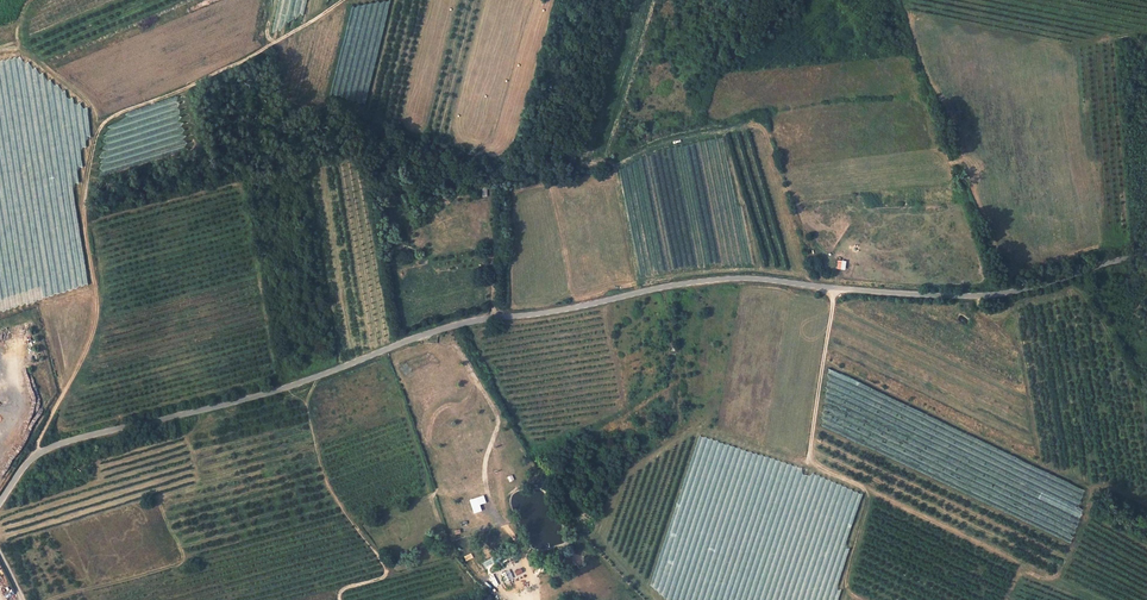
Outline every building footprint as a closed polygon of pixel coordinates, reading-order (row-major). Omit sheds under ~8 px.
[(837,260),(837,269),(846,270),(846,260),(837,260)] [(188,564),(183,565),(186,572),(191,569),(188,564)]
